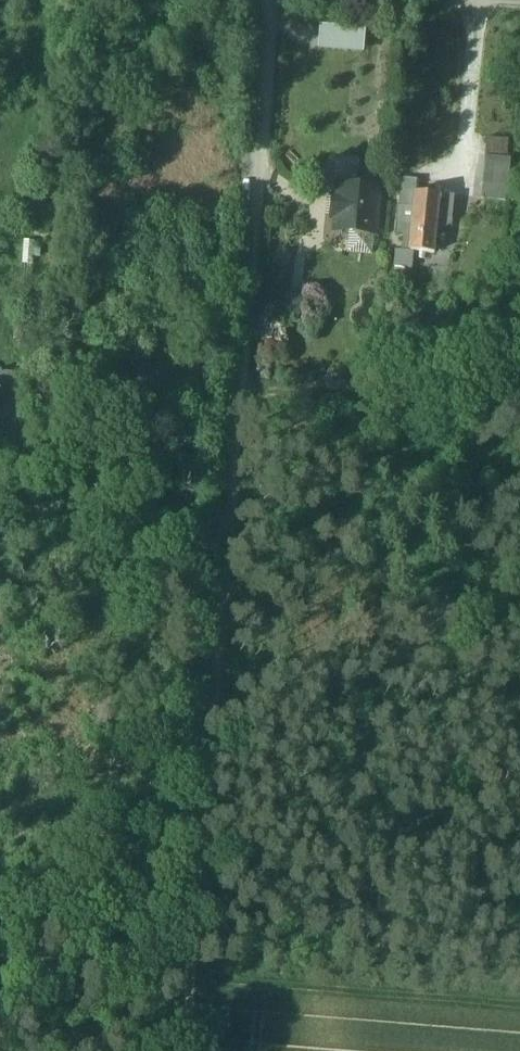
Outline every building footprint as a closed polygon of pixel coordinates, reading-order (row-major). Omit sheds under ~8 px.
[(510,149),(487,147),(481,199),(505,201),(510,149)] [(340,179),(340,185),(355,187),(357,160),(333,158),(327,164),(327,172),(332,179),(340,179)] [(417,180),(402,178),(397,232),(404,233),(403,243),(411,244),(413,223),(411,222),(414,192),(416,192),(417,180)] [(355,187),(340,185),(338,198),(334,197),(332,216),(337,216),(336,228),(374,232),(378,189),(355,187)] [(416,192),(414,192),(411,222),(413,223),(411,244),(410,250),(434,253),(437,223),(440,194),(416,192)] [(454,196),(440,194),(437,223),(451,225),(454,196)] [(410,250),(396,249),(394,266),(408,267),(410,250)] [(302,304),(277,301),(274,327),(300,329),(302,304)] [(15,427),(19,374),(0,372),(0,426),(15,427)]
